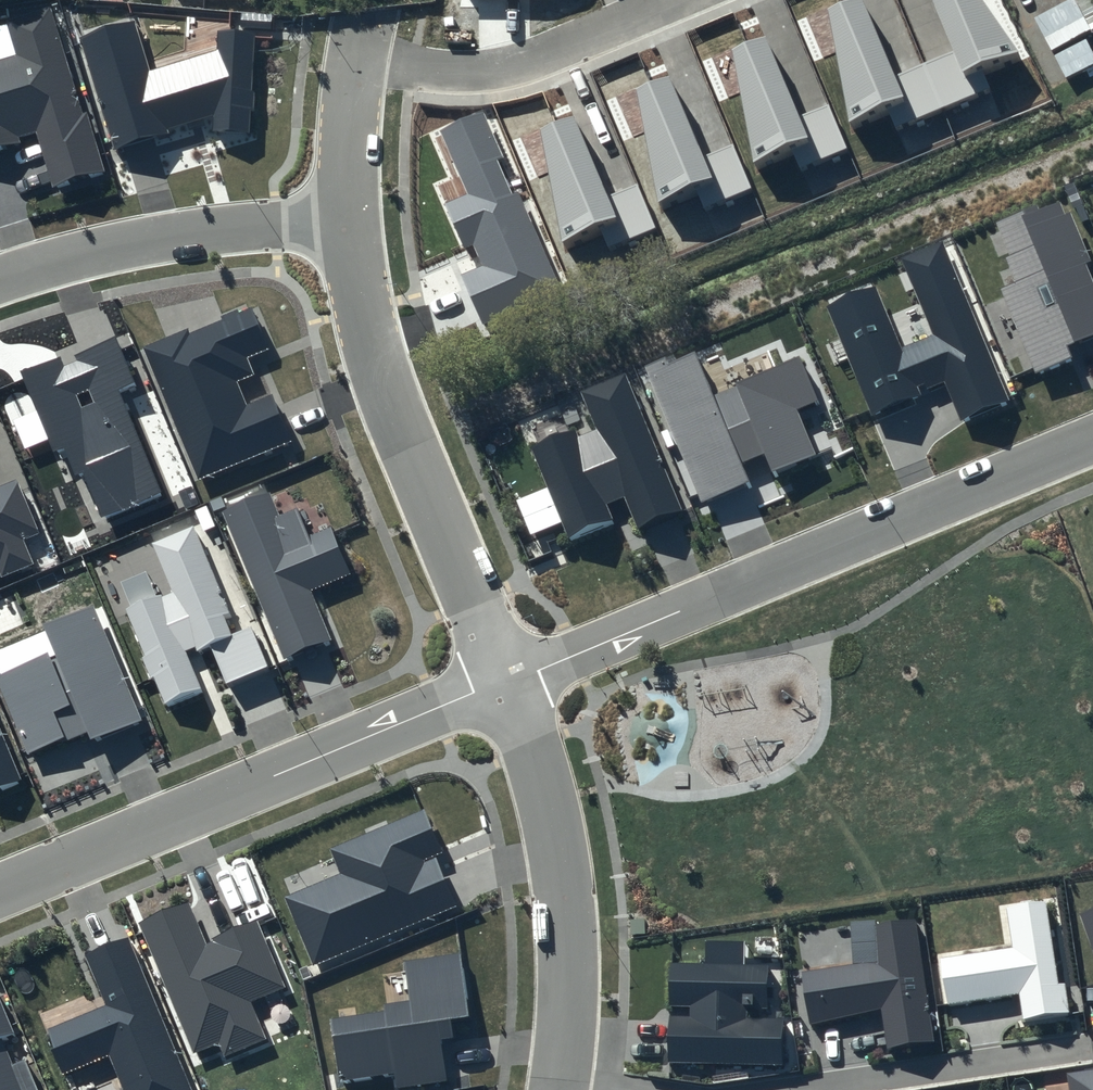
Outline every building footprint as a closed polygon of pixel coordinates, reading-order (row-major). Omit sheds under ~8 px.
[(923,63),(893,75),(860,0),(852,0),(827,11),(851,125),(888,109),(896,130),(943,111),(923,63)] [(924,62),(944,110),(991,91),(982,70),(1019,55),(982,0),(933,0),(954,50),(924,62)] [(0,54),(0,152),(39,140),(55,190),(104,175),(53,7),(6,21),(14,50),(0,54)] [(134,21),(80,38),(114,150),(214,116),(212,132),(248,134),(254,33),(218,31),(217,50),(150,71),(134,21)] [(848,152),(828,104),(797,117),(763,39),(732,52),(756,167),(793,151),(801,172),(848,152)] [(753,191),(733,143),(703,155),(669,77),(637,91),(661,205),(698,189),(706,210),(753,191)] [(562,291),(483,113),(442,132),(467,193),(445,205),(464,250),(472,245),(482,266),(461,275),(482,324),(562,291)] [(657,231),(637,183),(607,195),(573,117),(541,130),(565,245),(602,229),(610,250),(657,231)] [(997,225),(1020,281),(1001,290),(1036,373),(1071,357),(1067,347),(1092,336),(1092,280),(1058,199),(997,225)] [(942,242),(901,259),(933,334),(902,348),(875,286),(825,306),(870,413),(944,380),(961,420),(1009,399),(942,242)] [(251,302),(142,348),(199,482),(294,441),(273,393),(245,404),(236,382),(252,375),(245,358),(270,348),(251,302)] [(114,331),(20,371),(57,459),(76,451),(104,518),(162,493),(119,393),(137,386),(114,331)] [(694,351),(646,372),(701,502),(749,480),(741,463),(763,453),(772,473),(815,454),(796,411),(819,402),(800,357),(713,394),(694,351)] [(625,373),(580,393),(596,430),(577,437),(574,429),(530,448),(547,487),(516,500),(531,535),(563,521),(571,541),(614,523),(606,505),(625,497),(638,529),(683,510),(625,373)] [(33,564),(23,539),(41,533),(16,479),(0,486),(0,577),(33,564)] [(268,494),(224,514),(288,664),(333,645),(310,592),(352,574),(333,526),(309,536),(298,509),(278,517),(268,494)] [(193,526),(152,543),(173,592),(127,612),(167,708),(203,692),(187,655),(209,645),(225,683),(267,665),(251,626),(232,634),(223,616),(230,614),(193,526)] [(0,676),(0,687),(29,757),(86,732),(90,744),(142,722),(93,604),(43,626),(54,652),(0,676)] [(21,778),(0,728),(0,788),(21,778)] [(341,874),(284,899),(313,966),(457,906),(434,856),(442,852),(424,810),(330,850),(341,874)] [(1013,948),(941,959),(948,1004),(1018,994),(1023,1019),(1070,1013),(1051,902),(1006,908),(1013,948)] [(189,903),(138,924),(193,1053),(218,1042),(224,1057),(266,1039),(250,1002),(286,987),(256,921),(205,942),(189,903)] [(1080,913),(1092,952),(1092,909),(1080,913)] [(853,964),(802,973),(810,1024),(880,1009),(887,1050),(935,1042),(916,918),(875,925),(851,927),(853,964)] [(129,938),(84,956),(106,1005),(44,1031),(62,1074),(108,1054),(123,1089),(192,1089),(129,938)] [(704,963),(670,963),(667,1062),(783,1066),(784,1018),(766,1017),(768,965),(744,964),(745,941),(704,941),(704,963)] [(383,1011),(331,1020),(341,1083),(394,1074),(396,1089),(445,1080),(440,1040),(453,1037),(450,1019),(468,1016),(460,953),(405,962),(409,1000),(383,1005),(383,1011)] [(24,1059),(13,1064),(0,1039),(15,1032),(0,1000),(0,1089),(39,1089),(24,1059)] [(1066,1074),(1068,1089),(1092,1089),(1092,1070),(1066,1074)]
